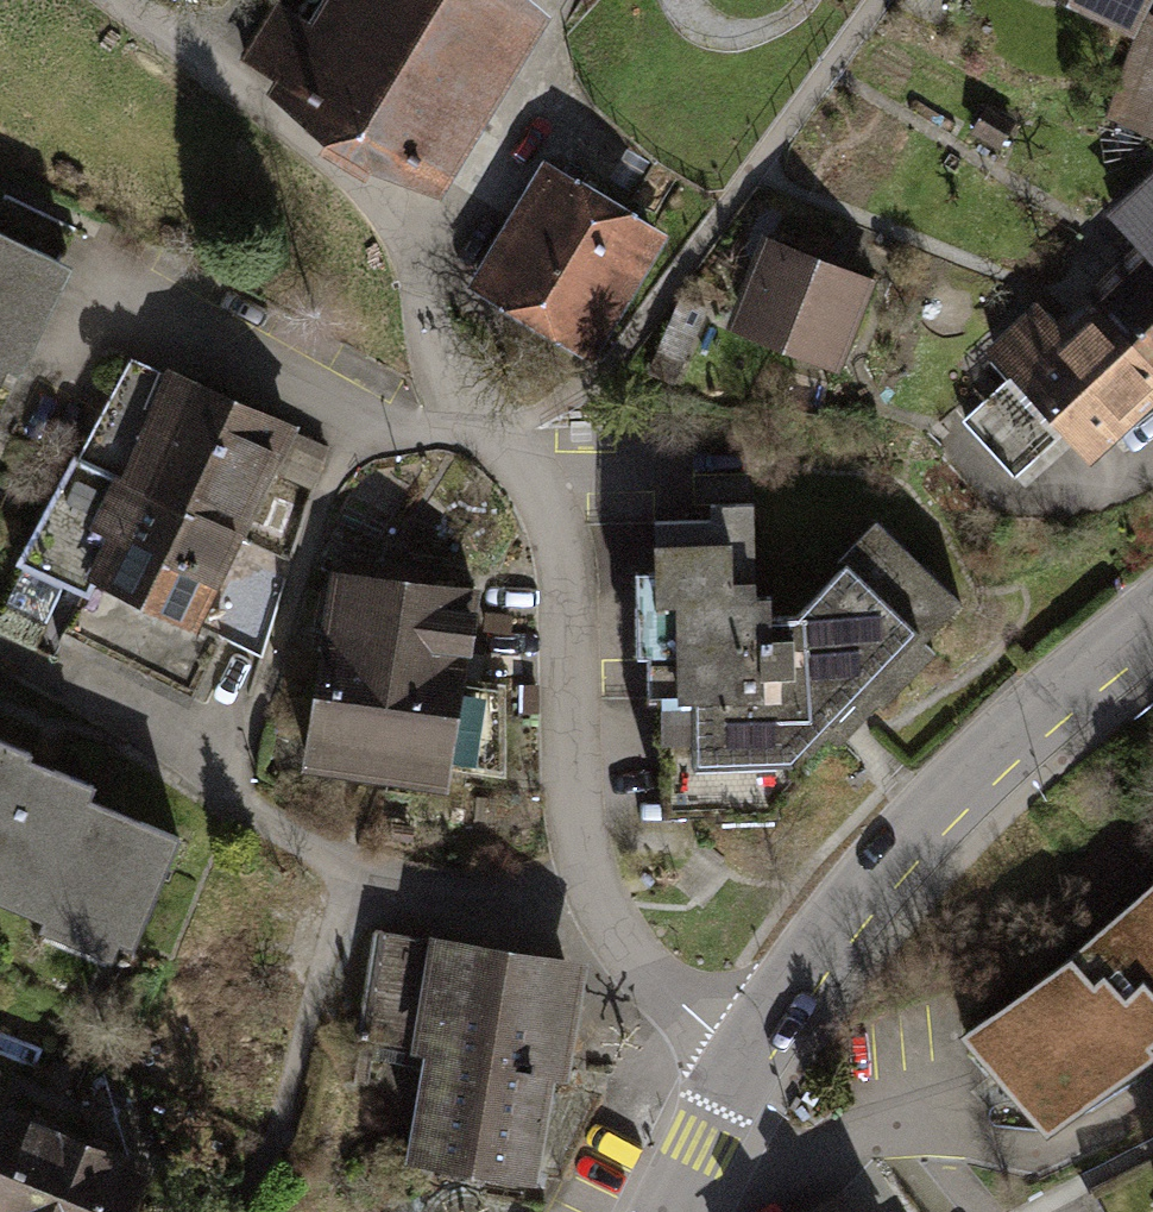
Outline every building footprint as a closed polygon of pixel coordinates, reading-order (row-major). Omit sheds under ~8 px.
[(536,0),(337,0),(317,30),(276,2),(242,52),(281,78),(266,100),(439,205),(548,7),(536,0)] [(1133,43),(1104,123),(1152,142),(1152,17),(1146,10),(1151,0),(1047,0),(1133,43)] [(591,364),(667,235),(545,162),(467,290),(591,364)] [(1107,212),(1138,247),(1086,294),(1152,366),(1152,172),(1107,212)] [(879,280),(762,234),(722,328),(840,374),(879,280)] [(7,394),(70,270),(0,237),(0,391),(7,394)] [(1086,294),(1058,324),(1037,301),(983,350),(1008,376),(960,422),(1014,480),(1062,433),(1091,463),(1152,408),(1152,366),(1086,294)] [(299,431),(163,367),(115,477),(243,539),(299,431)] [(243,539),(115,477),(88,535),(101,540),(80,582),(197,635),(243,539)] [(708,521),(652,521),(663,813),(772,809),(834,742),(840,750),(934,655),(923,645),(963,607),(877,521),(792,618),(772,619),(772,597),(756,599),(753,504),(707,505),(708,521)] [(481,589),(328,570),(296,772),(449,792),(452,766),(503,775),(502,686),(464,682),(481,589)] [(0,741),(0,907),(40,921),(36,932),(124,972),(179,840),(88,801),(94,787),(24,761),(27,752),(0,741)] [(965,1037),(1046,1140),(1152,1049),(1152,877),(965,1037)] [(585,964),(376,929),(358,1040),(423,1050),(406,1163),(536,1185),(553,1079),(568,1082),(585,964)] [(10,1113),(0,1136),(0,1211),(137,1211),(156,1166),(10,1113)] [(838,1193),(808,1211),(851,1211),(838,1193)]
